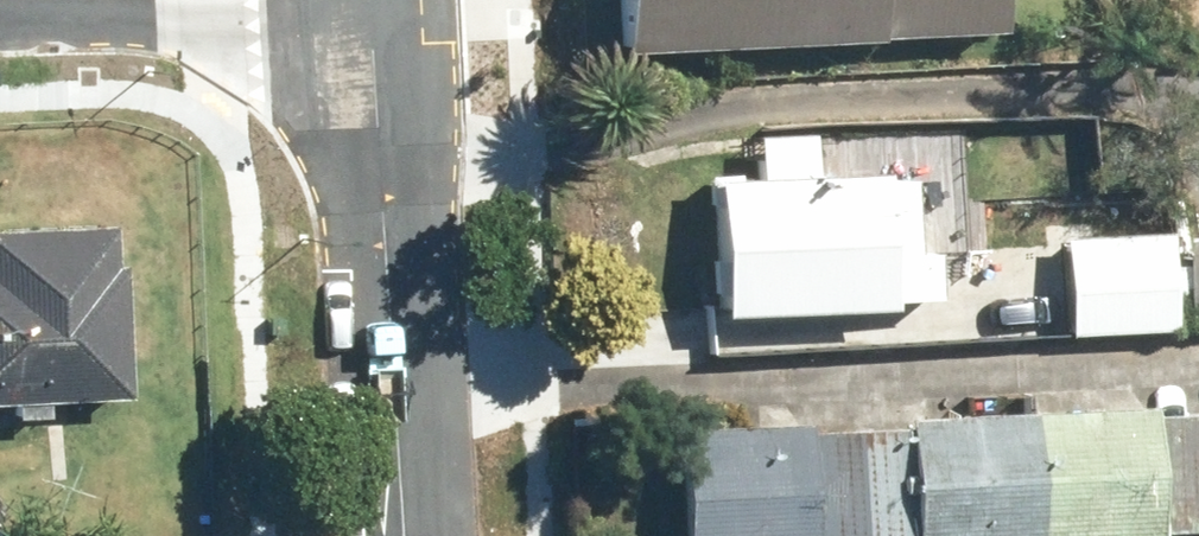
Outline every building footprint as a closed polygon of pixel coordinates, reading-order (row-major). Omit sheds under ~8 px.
[(984,31),(983,0),(601,0),(604,53),(984,31)] [(703,317),(869,310),(868,299),(917,297),(915,251),(896,252),(893,178),(867,179),(866,173),(800,175),(799,133),(742,135),(744,178),(697,180),(703,317)] [(121,397),(115,266),(105,266),(103,225),(0,229),(0,402),(121,397)] [(1059,331),(1162,328),(1159,239),(1056,243),(1059,331)] [(1146,533),(1140,416),(1139,407),(893,419),(893,428),(899,535),(1146,535),(1146,533)] [(1140,416),(1146,533),(1198,530),(1198,413),(1140,416)] [(799,433),(799,423),(667,429),(673,535),(805,535),(799,433)] [(799,433),(805,535),(899,535),(893,428),(799,433)]
